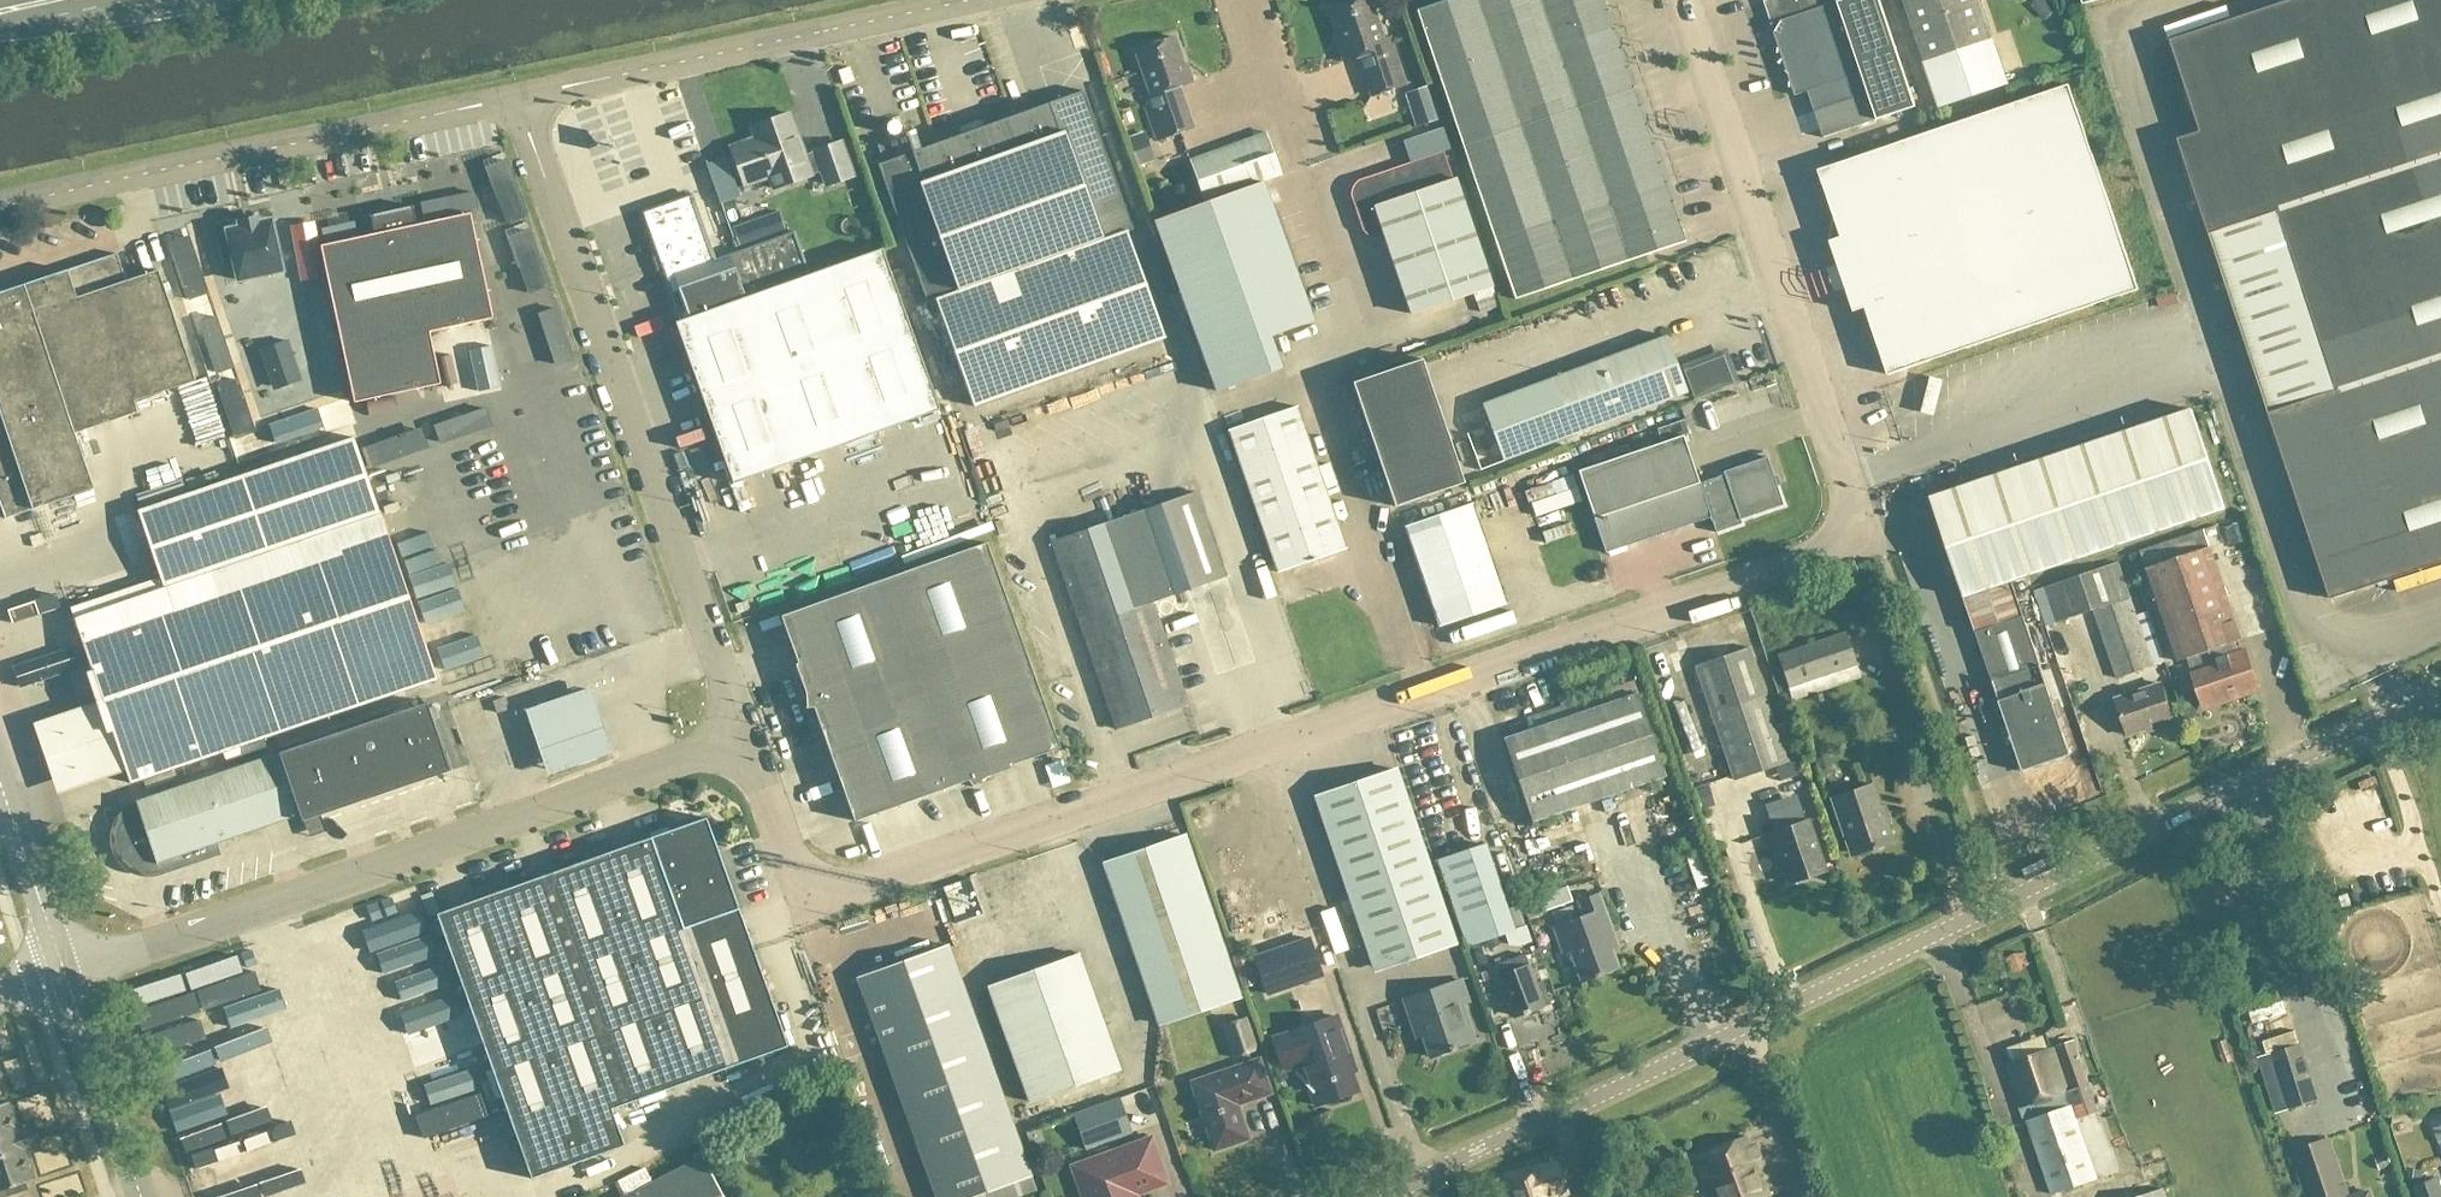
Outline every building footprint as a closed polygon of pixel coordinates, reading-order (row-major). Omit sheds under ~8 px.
[(1326,12),(1339,49),(1336,50),(1342,66),(1357,61),(1370,99),(1402,89),(1387,44),(1382,46),(1367,0),(1362,0),(1326,12)] [(1415,13),(1513,304),(1684,247),(1601,0),(1454,0),(1415,13)] [(1762,5),(1793,99),(1806,95),(1821,142),(1823,142),(1823,141),(1914,111),(1877,0),(1854,0),(1837,6),(1837,5),(1834,6),(1832,0),(1777,0),(1762,5)] [(1939,112),(2005,89),(1974,0),(1900,0),(1939,112)] [(2030,8),(2044,21),(2054,11),(2043,0),(2037,0),(2030,8)] [(2291,4),(2170,44),(2200,138),(2177,145),(2207,239),(2327,605),(2368,592),(2440,567),(2440,0),(2305,0),(2291,4)] [(1172,42),(1133,56),(1149,97),(1140,100),(1156,144),(1191,131),(1175,91),(1192,85),(1189,78),(1186,79),(1172,42)] [(1824,272),(1832,297),(1843,294),(1851,316),(1862,312),(1884,380),(2135,297),(2067,91),(1816,175),(1819,184),(1817,188),(1821,190),(1839,242),(1827,246),(1835,268),(1824,272)] [(1082,94),(882,168),(877,169),(928,307),(935,305),(975,410),(1167,339),(1128,233),(1133,231),(1082,94)] [(753,142),(729,151),(743,189),(767,180),(771,191),(818,174),(824,190),(851,180),(839,146),(803,159),(788,116),(749,130),(753,142)] [(1141,135),(1126,140),(1136,167),(1150,163),(1141,135)] [(1279,180),(1263,137),(1188,164),(1202,204),(1204,207),(1261,186),(1279,180)] [(1351,195),(1351,200),(1362,235),(1366,238),(1371,240),(1375,241),(1381,239),(1408,318),(1471,297),(1475,309),(1495,302),(1455,184),(1450,185),(1441,159),(1358,187),(1354,190),(1351,195)] [(1204,207),(1202,204),(1151,222),(1214,393),(1280,369),(1268,337),(1312,322),(1303,298),(1261,186),(1204,207)] [(690,196),(640,214),(657,259),(651,261),(655,274),(661,271),(680,322),(675,324),(733,484),(935,411),(877,251),(807,276),(792,235),(715,263),(690,196)] [(372,237),(320,249),(354,406),(439,388),(427,336),(492,321),(469,216),(416,227),(412,209),(368,218),(372,237)] [(236,282),(281,272),(270,222),(257,225),(256,219),(237,223),(238,229),(225,232),(226,237),(217,239),(223,265),(232,262),(236,282)] [(525,245),(513,248),(518,268),(530,264),(525,245)] [(0,295),(0,511),(4,522),(92,492),(73,437),(136,415),(132,404),(193,383),(156,273),(123,284),(114,256),(0,295)] [(1549,382),(1549,383),(1482,408),(1502,462),(1570,437),(1683,395),(1662,340),(1549,382)] [(1720,359),(1680,374),(1691,402),(1731,387),(1720,359)] [(1462,485),(1420,361),(1351,385),(1393,508),(1462,485)] [(1295,411),(1227,435),(1276,576),(1344,552),(1295,411)] [(1930,501),(2021,774),(2069,758),(2011,585),(2226,514),(2192,413),(1930,501)] [(1679,439),(1574,474),(1590,521),(1601,556),(1706,521),(1707,525),(1708,524),(1712,536),(1737,527),(1736,523),(1779,509),(1763,461),(1719,475),(1720,478),(1695,487),(1679,439)] [(163,592),(72,622),(127,787),(220,756),(223,765),(264,751),(261,742),(434,683),(379,519),(378,519),(352,442),(136,514),(163,592)] [(1223,580),(1194,496),(1048,546),(1112,732),(1185,707),(1150,605),(1223,580)] [(1402,528),(1436,628),(1505,605),(1471,505),(1402,528)] [(2204,538),(2202,531),(2128,556),(2130,563),(2140,560),(2145,574),(2176,666),(2185,663),(2201,710),(2256,692),(2243,655),(2237,657),(2233,647),(2240,645),(2209,552),(2204,538)] [(985,545),(782,617),(799,664),(797,665),(807,693),(808,708),(807,708),(807,709),(815,709),(854,824),(967,784),(972,790),(973,790),(973,789),(984,781),(1012,771),(1011,768),(1058,752),(985,545)] [(2116,567),(2042,593),(2054,627),(2091,614),(2115,683),(2152,670),(2116,567)] [(1842,637),(1775,660),(1786,691),(1853,667),(1842,637)] [(1786,767),(1785,765),(1773,728),(1747,651),(1693,669),(1732,785),(1786,767)] [(2158,687),(2112,701),(2124,738),(2148,730),(2149,733),(2171,726),(2158,687)] [(1530,824),(1663,777),(1635,696),(1501,743),(1530,824)] [(503,701),(491,706),(495,717),(507,713),(503,701)] [(593,701),(526,724),(549,789),(615,766),(593,701)] [(120,830),(118,839),(118,848),(122,857),(127,864),(134,870),(142,874),(152,874),(161,873),(216,855),(214,849),(301,820),(304,827),(452,777),(428,706),(136,804),(139,812),(132,816),(125,822),(120,830)] [(1827,757),(1812,762),(1818,779),(1833,774),(1827,757)] [(1395,772),(1313,800),(1371,970),(1453,942),(1395,772)] [(1871,787),(1829,801),(1847,855),(1866,849),(1867,852),(1890,844),(1871,787)] [(790,1046),(708,820),(438,917),(534,1182),(623,1150),(609,1111),(790,1046)] [(1805,825),(1763,840),(1771,862),(1777,860),(1786,887),(1822,875),(1805,825)] [(1155,1026),(1236,999),(1182,839),(1101,867),(1155,1026)] [(1482,849),(1436,865),(1464,947),(1511,931),(1482,849)] [(1557,890),(1528,900),(1533,914),(1562,903),(1557,890)] [(1583,922),(1554,933),(1561,954),(1568,952),(1579,984),(1613,972),(1602,940),(1609,937),(1596,900),(1578,907),(1583,922)] [(1345,953),(1331,911),(1318,916),(1332,957),(1345,953)] [(1320,979),(1307,943),(1253,962),(1265,998),(1320,979)] [(855,982),(933,1196),(979,1196),(1029,1179),(946,949),(855,982)] [(1077,957),(986,990),(1028,1105),(1118,1072),(1077,957)] [(1539,984),(1530,987),(1524,969),(1525,969),(1522,959),(1494,969),(1498,979),(1496,980),(1503,996),(1505,996),(1514,1020),(1548,1008),(1539,984)] [(311,980),(272,992),(298,1074),(337,1062),(311,980)] [(1458,983),(1402,1002),(1409,1025),(1415,1023),(1428,1060),(1473,1045),(1460,1007),(1466,1005),(1458,983)] [(247,1003),(198,1013),(204,1043),(253,1033),(247,1003)] [(1348,1060),(1334,1020),(1289,1036),(1289,1037),(1271,1043),(1282,1075),(1300,1069),(1314,1110),(1325,1106),(1326,1109),(1329,1110),(1347,1104),(1349,1101),(1348,1098),(1355,1095),(1343,1061),(1348,1060)] [(2039,1057),(2084,1186),(2116,1174),(2071,1043),(2054,1049),(2075,1108),(2072,1109),(2052,1052),(2039,1057)] [(2299,1048),(2271,1056),(2288,1111),(2316,1103),(2299,1048)] [(2039,1057),(2007,1068),(2052,1196),(2084,1186),(2039,1057)] [(1257,1063),(1188,1085),(1211,1154),(1245,1143),(1234,1108),(1268,1097),(1257,1063)] [(384,1083),(390,1100),(444,1081),(438,1064),(384,1083)] [(1084,1152),(1131,1136),(1118,1100),(1071,1116),(1084,1152)] [(0,1108),(0,1196),(15,1196),(24,1194),(22,1187),(32,1184),(6,1106),(0,1108)] [(1755,1167),(1757,1163),(1753,1152),(1749,1150),(1745,1140),(1694,1158),(1708,1196),(1766,1196),(1755,1167)] [(1069,1169),(1078,1196),(1139,1196),(1165,1188),(1149,1141),(1069,1169)] [(2325,1143),(2290,1154),(2303,1196),(2343,1196),(2325,1143)] [(2386,1156),(2373,1161),(2378,1172),(2390,1167),(2386,1156)] [(1535,1170),(1534,1168),(1499,1181),(1505,1196),(1559,1196),(1564,1195),(1552,1164),(1535,1170)] [(2407,1171),(2405,1183),(2420,1185),(2422,1174),(2407,1171)] [(2410,1189),(2413,1196),(2438,1196),(2434,1182),(2410,1189)]
